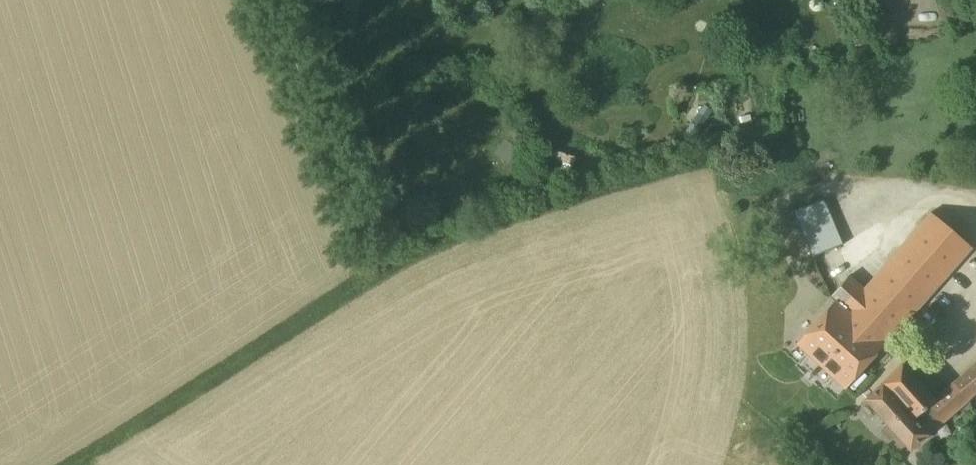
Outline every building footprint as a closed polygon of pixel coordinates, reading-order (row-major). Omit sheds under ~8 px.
[(824,198),(792,211),(812,258),(843,244),(824,198)] [(834,301),(796,344),(846,389),(972,247),(931,212),(864,289),(849,276),(829,297),(834,301)] [(934,399),(902,363),(865,400),(909,450),(949,416),(934,399)] [(934,399),(949,416),(975,393),(975,363),(934,399)]
